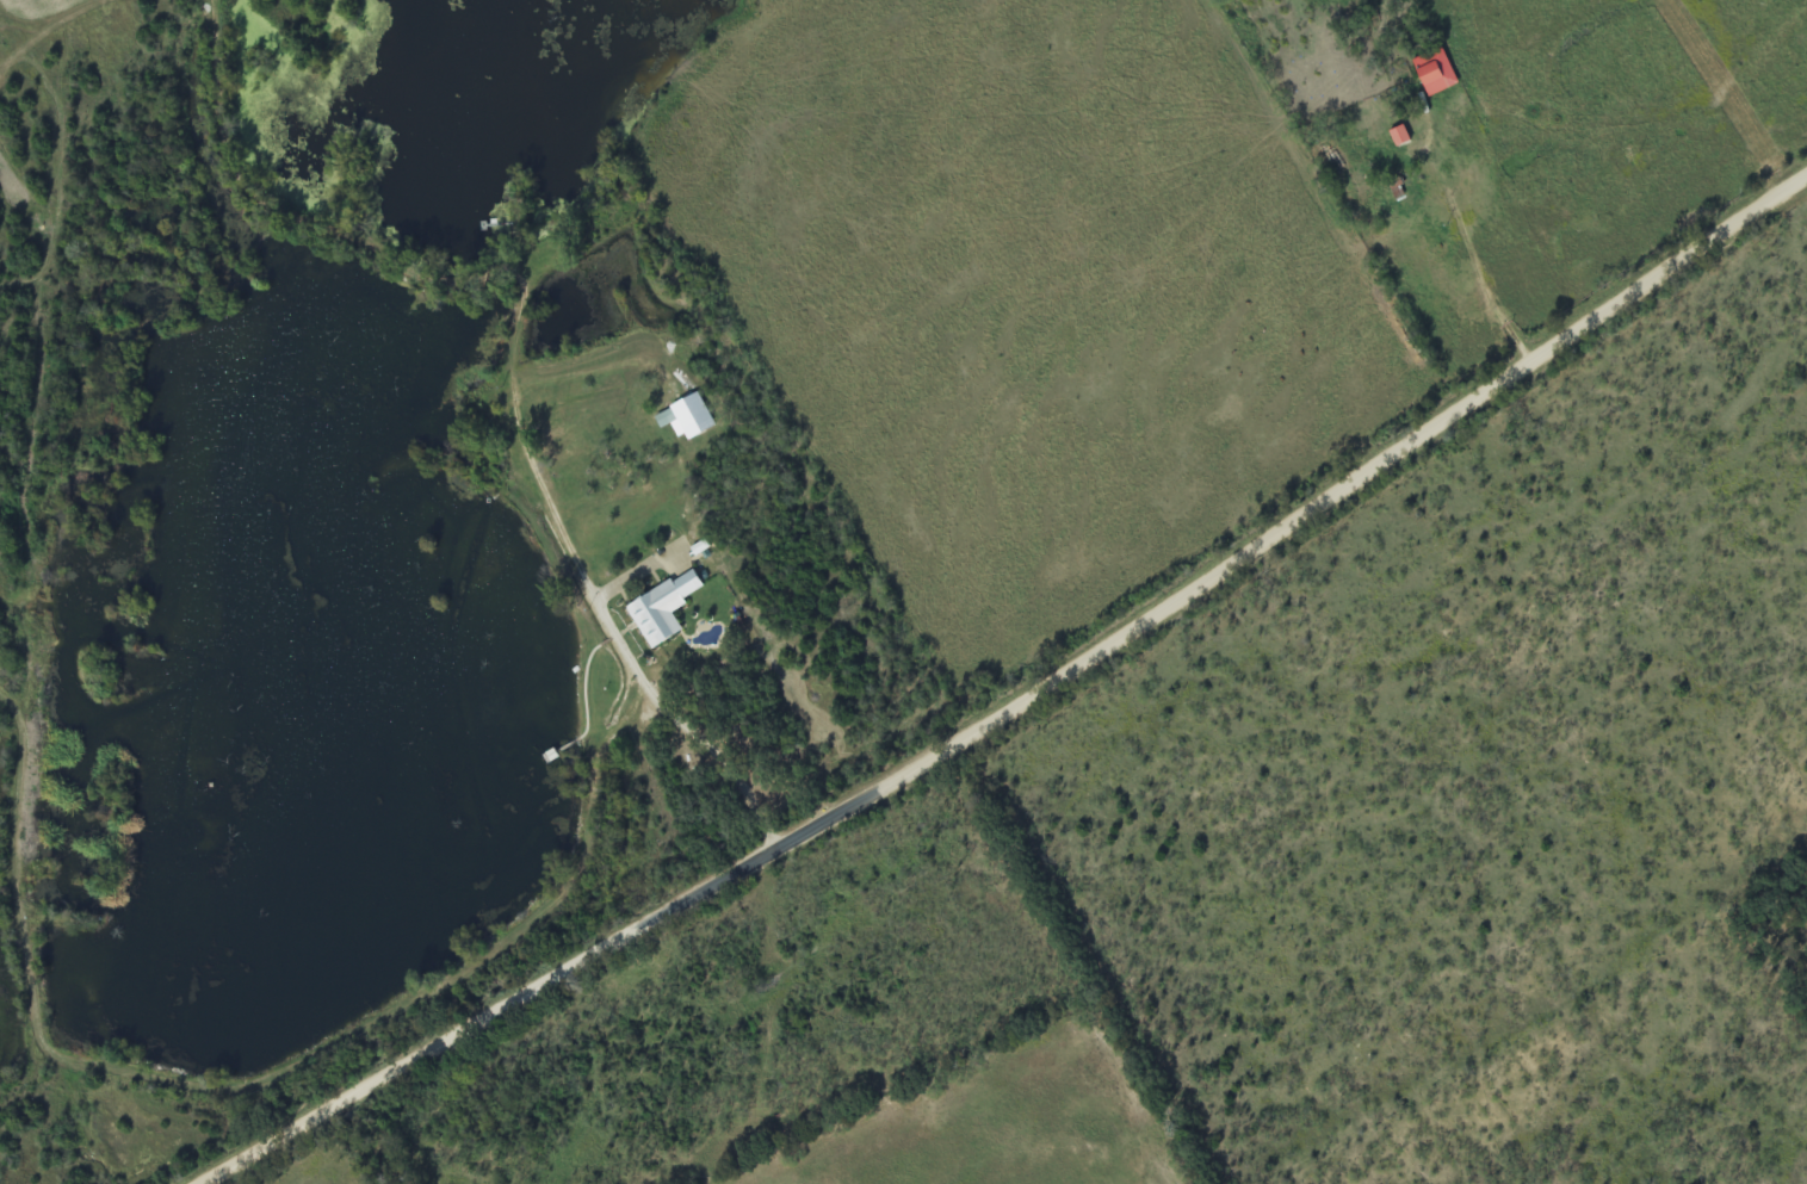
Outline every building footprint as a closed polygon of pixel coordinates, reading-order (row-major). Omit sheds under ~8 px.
[(1459,85),(1442,48),(1411,62),(1428,99),(1459,85)] [(1411,142),(1404,126),(1389,131),(1395,148),(1411,142)] [(683,443),(716,429),(701,395),(653,416),(660,430),(674,423),(683,443)] [(651,650),(682,631),(671,613),(686,605),(683,600),(704,587),(693,568),(626,608),(651,650)]
